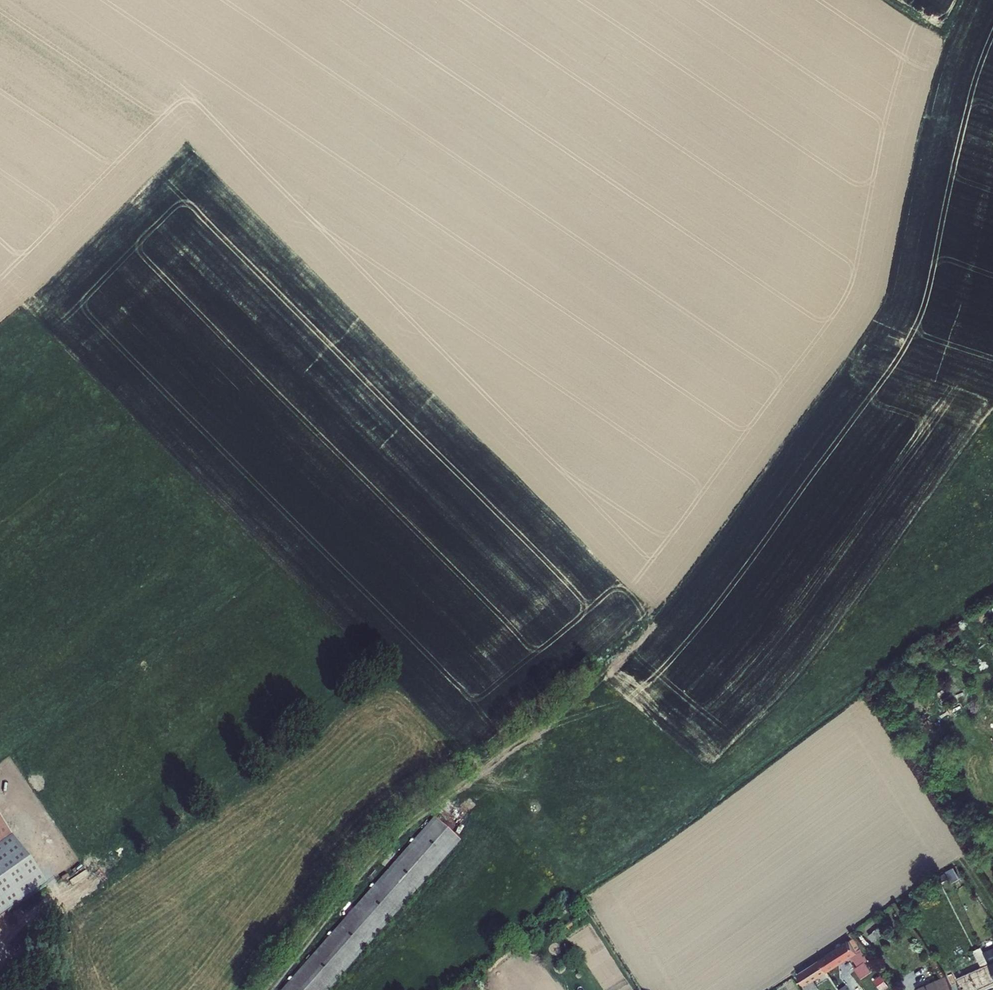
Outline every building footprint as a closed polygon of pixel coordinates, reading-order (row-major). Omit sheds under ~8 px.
[(44,881),(0,819),(0,912),(44,881)] [(431,820),(383,875),(416,888),(456,842),(431,820)] [(383,875),(281,989),(325,989),(416,888),(383,875)] [(871,931),(874,936),(883,932),(880,926),(871,931)] [(847,938),(817,958),(824,969),(828,966),(849,952),(857,947),(853,940),(850,943),(847,938)] [(971,971),(979,988),(992,981),(992,968),(990,962),(988,957),(987,958),(986,956),(980,945),(974,948),(975,950),(971,952),(974,957),(977,954),(980,960),(982,965),(971,971)] [(849,952),(851,956),(859,951),(857,947),(849,952)] [(851,956),(856,964),(865,959),(859,951),(851,956)] [(795,972),(805,988),(809,985),(806,981),(824,969),(817,958),(795,972)] [(965,989),(975,989),(979,988),(971,971),(958,977),(965,989)] [(947,976),(946,977),(917,989),(952,989),(947,976)]
